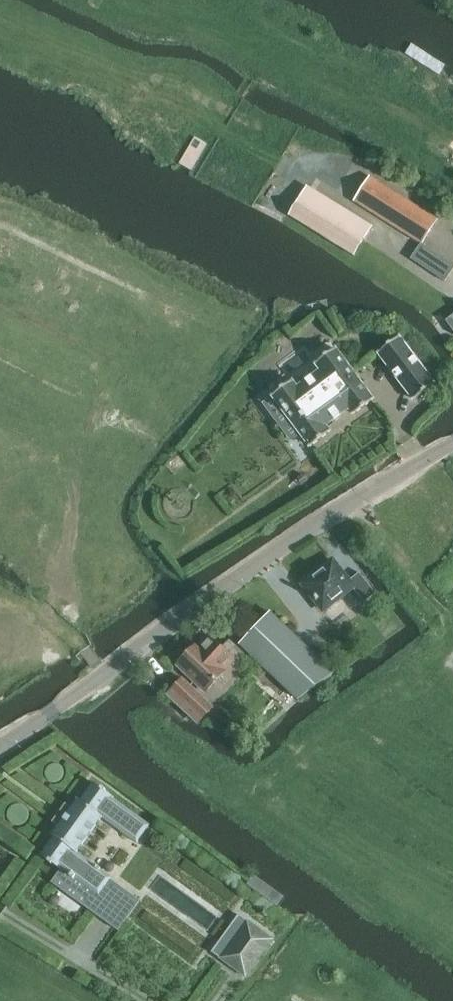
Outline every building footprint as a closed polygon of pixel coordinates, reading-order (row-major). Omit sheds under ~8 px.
[(371,175),(354,201),(423,245),(439,219),(371,175)] [(374,226),(308,185),(289,215),(356,255),(374,226)] [(445,281),(452,268),(452,265),(421,244),(411,258),(445,281)] [(435,384),(400,337),(379,352),(415,399),(435,384)] [(326,425),(350,408),(355,414),(374,400),(336,348),(316,363),(322,370),(298,388),(292,381),(273,395),(311,446),(331,432),(326,425)] [(333,560),(303,584),(323,610),(353,587),(365,603),(376,594),(360,573),(349,581),(333,560)] [(336,672),(271,611),(241,644),(299,698),(336,672)] [(208,692),(229,670),(228,669),(235,662),(251,658),(230,639),(222,649),(208,636),(195,651),(192,650),(178,664),(208,692)] [(204,697),(183,678),(173,690),(168,694),(197,722),(202,717),(213,705),(204,697)] [(93,780),(40,853),(49,860),(48,861),(52,863),(52,862),(61,868),(56,875),(105,911),(123,887),(111,878),(112,876),(76,850),(102,815),(138,841),(150,823),(114,797),(115,796),(106,789),(106,788),(103,786),(102,786),(93,780)] [(247,920),(220,958),(247,977),(274,939),(247,920)]
